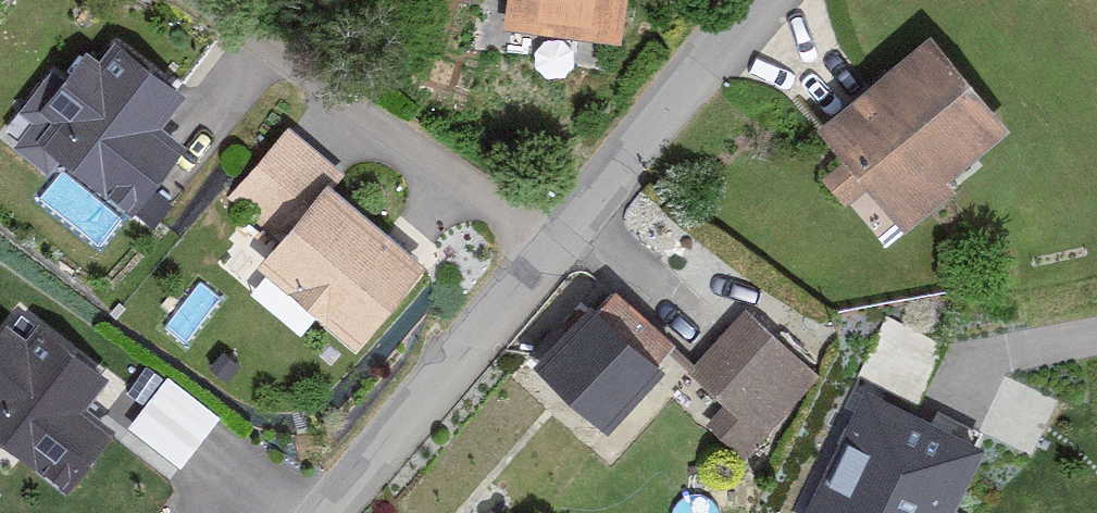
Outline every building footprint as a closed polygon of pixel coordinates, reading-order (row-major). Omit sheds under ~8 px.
[(490,30),(618,49),(625,0),(494,0),(490,30)] [(1013,138),(926,37),(809,137),(896,238),(1013,138)] [(99,63),(87,53),(63,83),(52,75),(25,110),(40,122),(23,144),(48,164),(60,149),(132,205),(180,144),(154,124),(179,92),(116,42),(99,63)] [(44,197),(109,233),(126,202),(62,166),(44,197)] [(416,262),(327,189),(266,263),(355,336),(416,262)] [(665,385),(589,304),(526,363),(600,442),(665,385)] [(820,390),(742,310),(665,385),(743,465),(820,390)] [(0,338),(0,429),(66,479),(108,426),(79,403),(102,374),(20,311),(0,338)] [(130,419),(184,460),(224,408),(169,367),(130,419)] [(867,396),(813,512),(944,512),(975,445),(867,396)]
